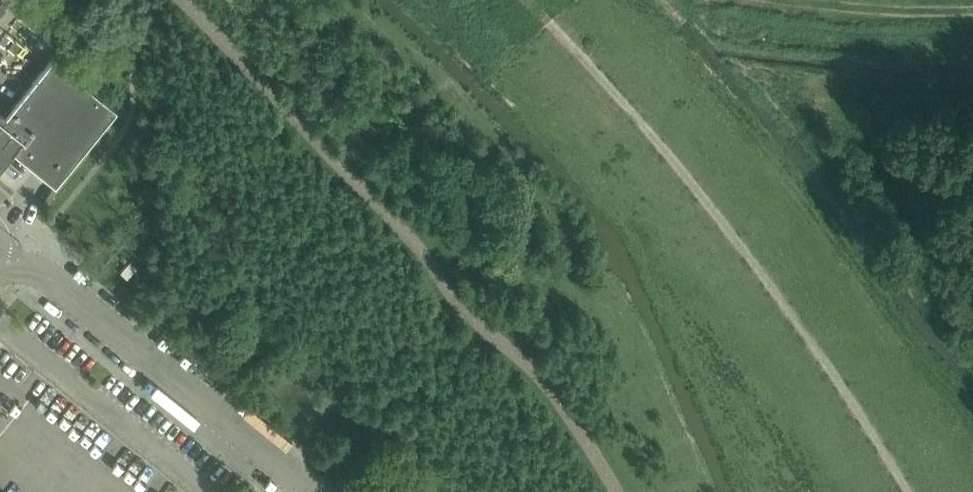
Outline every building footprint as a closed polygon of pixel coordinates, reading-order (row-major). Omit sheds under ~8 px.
[(13,152),(55,186),(115,108),(53,58),(5,116),(0,112),(0,168),(13,152)] [(120,272),(124,275),(127,279),(137,268),(130,261),(120,272)]
